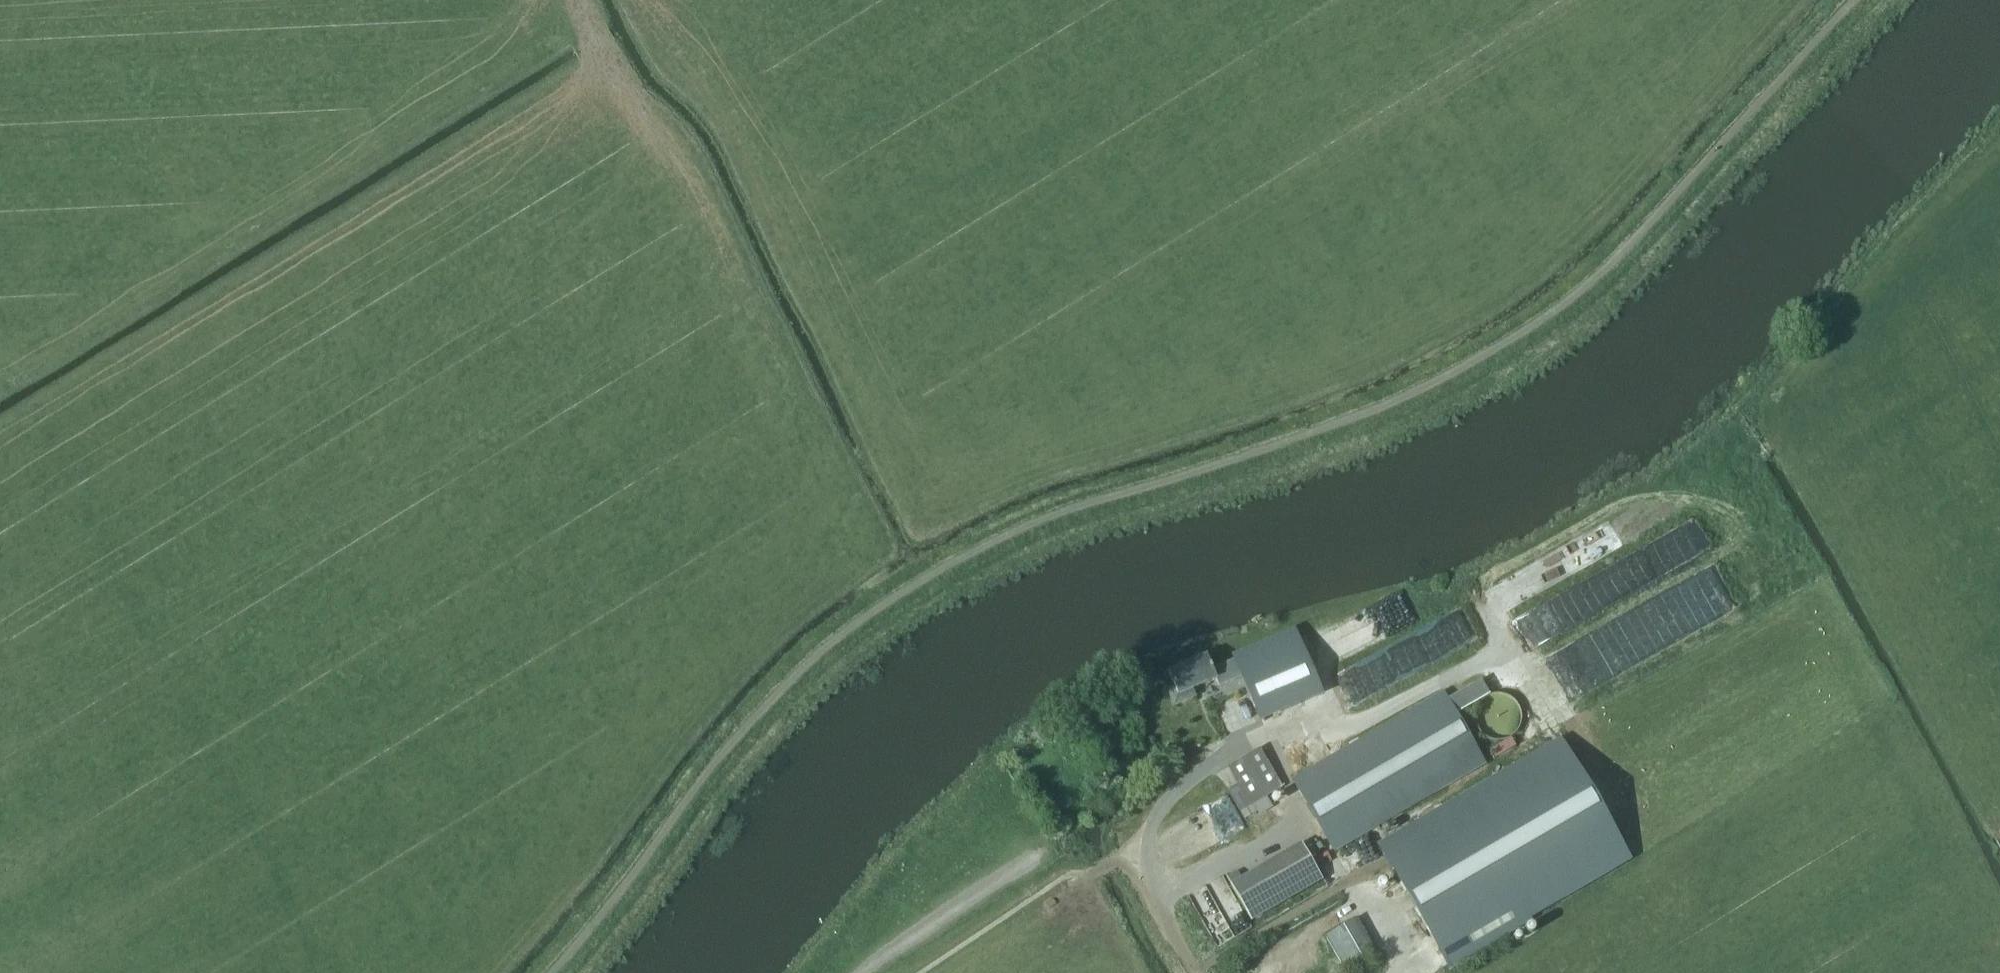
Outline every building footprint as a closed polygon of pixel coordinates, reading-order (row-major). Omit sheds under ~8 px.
[(1683,580),(1705,624),(1743,605),(1722,562),(1683,580)] [(1174,686),(1167,689),(1174,706),(1195,697),(1192,689),(1216,679),(1219,687),(1244,677),(1262,719),(1321,695),(1295,633),(1236,658),(1237,659),(1213,669),(1208,656),(1168,673),(1174,686)] [(1453,694),(1459,711),(1491,698),(1485,682),(1453,694)] [(1292,780),(1333,851),(1484,763),(1443,692),(1292,780)] [(1561,742),(1379,847),(1449,968),(1530,921),(1527,915),(1627,857),(1561,742)] [(1239,813),(1251,806),(1282,789),(1259,750),(1229,767),(1239,784),(1226,792),(1239,813)] [(1116,774),(1126,767),(1122,759),(1111,766),(1116,774)] [(1229,884),(1250,921),(1322,880),(1301,843),(1241,878),(1237,872),(1227,878),(1230,884),(1229,884)] [(1362,919),(1328,934),(1345,972),(1379,957),(1362,919)] [(1250,972),(1275,972),(1272,965),(1249,972),(1250,972)]
